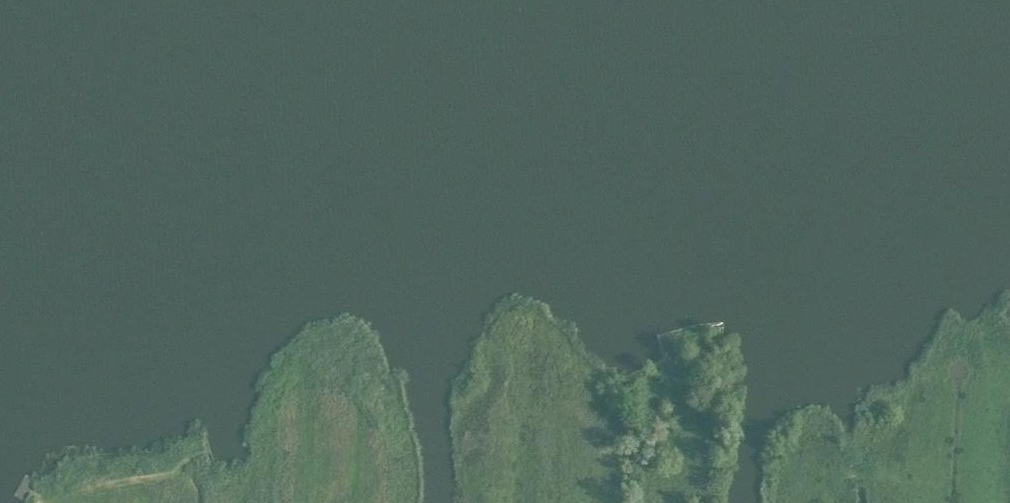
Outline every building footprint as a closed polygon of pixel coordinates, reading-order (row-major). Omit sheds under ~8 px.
[(633,456),(631,466),(654,469),(656,460),(633,456)]
